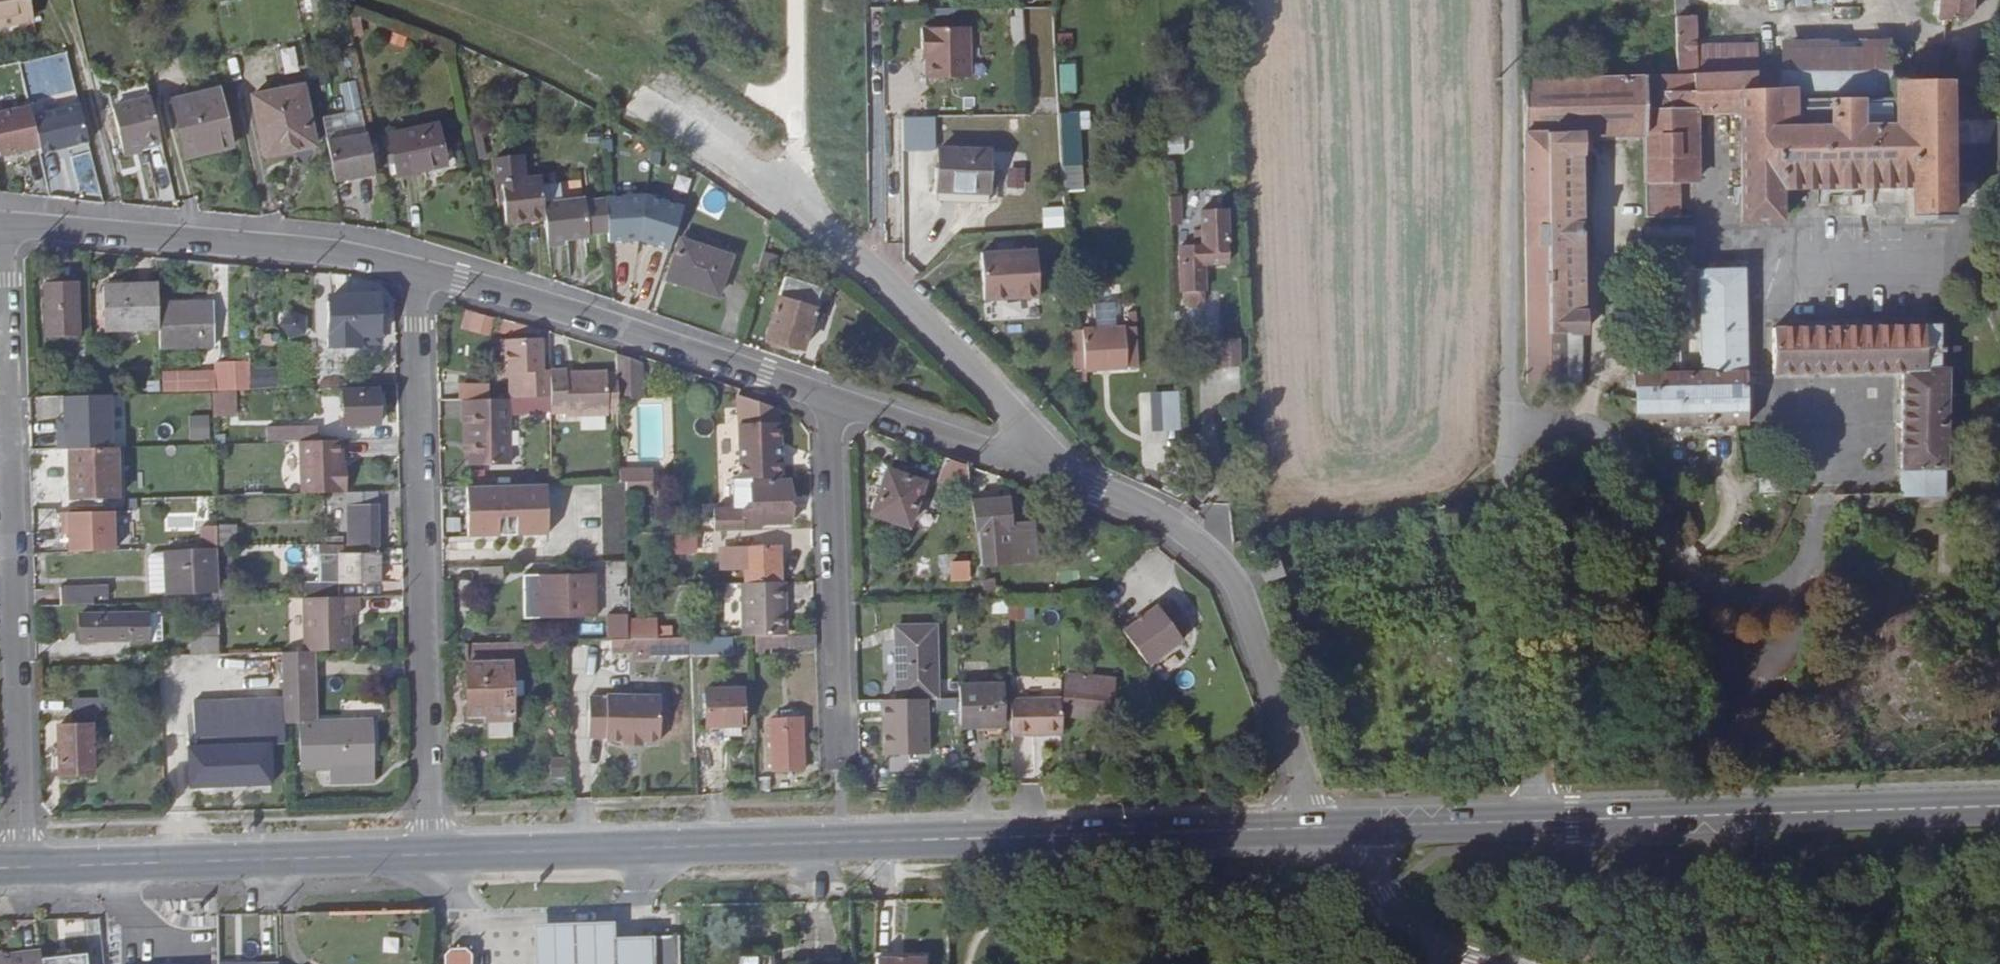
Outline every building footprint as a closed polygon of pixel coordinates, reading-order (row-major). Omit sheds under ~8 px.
[(30,0),(0,0),(0,25),(34,18),(30,0)] [(1767,9),(1857,4),(1856,0),(1767,0),(1767,9)] [(1941,21),(1946,20),(1974,16),(1976,0),(1943,0),(1941,21)] [(1681,20),(1683,77),(1700,76),(1698,19),(1681,20)] [(931,46),(931,56),(931,76),(974,77),(974,27),(927,26),(926,47),(931,46)] [(1017,56),(1029,56),(1027,29),(1016,29),(1017,56)] [(281,49),(286,72),(301,68),(296,46),(281,49)] [(1797,101),(1889,98),(1888,49),(1789,51),(1789,91),(1797,90),(1797,101)] [(1060,92),(1076,93),(1077,63),(1061,63),(1060,92)] [(1785,74),(1761,75),(1761,91),(1786,91),(1785,74)] [(1531,80),(1535,385),(1580,384),(1588,377),(1590,374),(1589,312),(1587,312),(1586,154),(1589,154),(1589,136),(1649,136),(1651,221),(1683,221),(1683,185),(1701,184),(1700,116),(1745,116),(1748,224),(1788,222),(1787,191),(1914,189),(1915,220),(1955,219),(1953,82),(1936,83),(1898,84),(1898,98),(1889,98),(1797,101),(1797,90),(1789,91),(1786,91),(1761,91),(1761,75),(1742,75),(1700,76),(1683,77),(1531,80)] [(359,78),(339,84),(347,112),(367,106),(359,78)] [(301,86),(286,90),(298,144),(312,140),(301,86)] [(298,144),(286,90),(258,96),(271,150),(298,144)] [(159,134),(148,92),(110,102),(121,144),(137,140),(159,134)] [(213,148),(214,152),(231,148),(217,94),(173,105),(186,155),(213,148)] [(271,150),(258,96),(253,98),(264,151),(271,150)] [(80,104),(33,114),(40,146),(41,153),(89,142),(80,104)] [(0,112),(0,155),(40,146),(33,114),(31,105),(0,112)] [(1064,191),(1085,191),(1082,129),(1092,129),(1091,111),(1061,112),(1064,191)] [(451,165),(442,124),(390,133),(399,175),(451,165)] [(139,145),(160,139),(159,134),(137,140),(139,145)] [(137,140),(121,144),(123,150),(139,145),(137,140)] [(298,144),(299,150),(313,147),(312,140),(298,144)] [(338,196),(379,186),(369,143),(330,153),(338,196)] [(272,155),(299,150),(298,144),(271,150),(272,155)] [(187,158),(214,152),(213,148),(186,155),(187,158)] [(991,193),(991,178),(993,151),(942,150),(942,191),(991,193)] [(534,220),(526,180),(524,180),(521,157),(492,160),(496,184),(502,183),(508,223),(527,221),(534,220)] [(544,200),(541,177),(526,180),(534,220),(547,218),(544,200)] [(1003,179),(991,178),(991,193),(942,191),(941,203),(1002,204),(1003,179)] [(648,193),(606,197),(609,242),(643,241),(648,193)] [(684,206),(648,193),(643,241),(670,250),(684,206)] [(548,225),(550,241),(590,235),(585,194),(544,200),(547,218),(548,225)] [(1045,227),(1067,227),(1067,207),(1044,207),(1045,227)] [(1210,292),(1212,292),(1211,273),(1216,273),(1215,264),(1236,263),(1233,210),(1208,211),(1209,231),(1201,231),(1202,246),(1187,247),(1190,293),(1192,293),(1192,300),(1196,305),(1207,305),(1211,299),(1210,292)] [(535,226),(548,225),(547,218),(534,220),(535,226)] [(682,238),(676,257),(682,260),(674,281),(721,297),(734,257),(682,238)] [(1037,302),(1036,252),(986,254),(987,303),(1037,302)] [(1752,427),(1749,289),(1706,290),(1707,375),(1660,376),(1659,351),(1682,351),(1682,253),(1655,253),(1656,351),(1643,351),(1644,429),(1742,427),(1752,427)] [(766,254),(759,275),(774,280),(781,258),(766,254)] [(682,260),(676,257),(668,278),(674,281),(682,260)] [(805,350),(825,288),(789,275),(769,338),(805,350)] [(78,276),(46,276),(49,332),(81,331),(78,276)] [(160,302),(160,282),(105,283),(106,326),(161,325),(160,302)] [(329,301),(330,347),(360,346),(360,332),(381,332),(381,294),(359,294),(359,300),(329,301)] [(161,325),(161,344),(216,343),(215,301),(160,302),(161,325)] [(462,329),(487,334),(491,315),(466,310),(462,329)] [(306,338),(309,313),(284,311),(281,335),(306,338)] [(1943,330),(1779,330),(1780,374),(1907,375),(1906,495),(1949,494),(1950,375),(1963,375),(1963,353),(1944,353),(1943,330)] [(522,397),(525,397),(550,396),(549,366),(543,366),(541,336),(523,337),(522,345),(499,347),(499,372),(508,372),(521,372),(522,397)] [(522,345),(523,337),(499,338),(499,347),(522,345)] [(285,356),(298,356),(298,341),(290,341),(290,347),(284,347),(285,356)] [(1245,373),(1243,345),(1226,346),(1227,374),(1245,373)] [(1095,370),(1132,369),(1131,349),(1094,351),(1095,370)] [(231,389),(231,359),(217,359),(217,372),(217,390),(224,389),(231,389)] [(324,360),(315,359),(315,381),(325,381),(324,360)] [(619,372),(619,398),(647,398),(645,361),(618,362),(619,372)] [(552,396),(552,410),(567,409),(567,413),(620,412),(619,398),(619,372),(606,373),(605,369),(566,370),(566,366),(550,366),(552,396)] [(191,373),(191,390),(214,390),(217,390),(217,372),(191,373)] [(508,372),(508,397),(522,397),(521,372),(508,372)] [(162,374),(163,391),(191,390),(191,373),(162,374)] [(459,385),(459,399),(465,399),(488,398),(487,384),(459,385)] [(217,390),(214,390),(214,408),(225,406),(224,389),(217,390)] [(323,391),(325,424),(379,422),(379,389),(344,389),(344,391),(323,391)] [(1157,447),(1184,445),(1181,391),(1154,392),(1157,447)] [(186,392),(186,404),(211,404),(211,392),(186,392)] [(72,448),(113,447),(112,393),(63,394),(64,417),(64,431),(57,431),(57,448),(72,448)] [(742,423),(783,422),(782,408),(741,394),(742,423)] [(525,410),(552,410),(552,396),(550,396),(525,397),(525,410)] [(488,398),(465,399),(465,418),(471,417),(472,451),(472,465),(511,464),(509,412),(508,397),(488,398)] [(525,411),(525,410),(525,397),(522,397),(508,397),(509,412),(525,411)] [(189,440),(211,440),(211,414),(189,415),(189,440)] [(743,478),(752,478),(784,477),(783,422),(742,423),(743,478)] [(300,438),(301,493),(344,492),(342,437),(300,438)] [(113,447),(72,448),(73,499),(119,497),(117,447),(113,447)] [(971,489),(968,464),(946,457),(938,478),(971,489)] [(923,482),(888,469),(872,514),(907,526),(923,482)] [(716,509),(716,531),(761,529),(762,523),(791,522),(789,477),(784,477),(752,478),(753,508),(737,509),(716,509)] [(736,478),(737,509),(753,508),(752,478),(743,478),(736,478)] [(627,485),(627,495),(653,494),(652,481),(626,481),(627,485)] [(544,484),(467,486),(468,536),(500,535),(500,508),(513,508),(513,535),(545,534),(544,484)] [(351,554),(382,553),(382,549),(381,535),(378,535),(378,491),(349,491),(351,554)] [(1008,521),(1014,521),(1011,496),(1005,498),(1008,521)] [(972,501),(981,564),(1039,558),(1035,519),(1014,521),(1008,521),(1005,498),(972,501)] [(513,508),(500,508),(500,535),(513,535),(513,508)] [(113,512),(62,513),(63,535),(69,535),(70,553),(114,552),(113,512)] [(218,524),(219,547),(232,546),(231,524),(218,524)] [(676,535),(676,554),(710,553),(710,534),(676,535)] [(346,541),(319,542),(321,583),(383,582),(382,553),(351,554),(346,554),(346,541)] [(780,581),(779,546),(737,547),(737,552),(723,552),(723,566),(747,566),(747,581),(780,581)] [(168,553),(169,586),(180,586),(180,593),(180,595),(216,592),(215,552),(168,553)] [(938,576),(950,576),(950,554),(938,554),(938,576)] [(973,580),(972,559),(951,559),(952,581),(973,580)] [(534,619),(563,618),(590,617),(589,575),(562,575),(534,576),(534,600),(534,619)] [(534,576),(518,576),(519,600),(534,600),(534,576)] [(745,636),(756,635),(787,634),(785,582),(743,584),(745,636)] [(58,588),(58,604),(94,604),(93,586),(58,588)] [(358,596),(305,597),(307,651),(313,651),(344,650),(344,629),(350,630),(350,615),(359,614),(358,596)] [(221,629),(220,600),(212,600),(215,629),(218,629),(221,629)] [(1158,607),(1123,632),(1148,666),(1183,642),(1180,637),(1192,628),(1174,603),(1162,611),(1158,607)] [(149,612),(82,614),(83,639),(124,638),(125,641),(150,640),(149,612)] [(926,699),(939,698),(935,626),(897,627),(900,699),(926,699)] [(218,629),(215,629),(199,629),(190,639),(191,651),(219,650),(218,629)] [(766,649),(818,647),(817,636),(759,637),(759,653),(766,653),(766,649)] [(673,653),(694,652),(694,638),(672,638),(673,653)] [(511,644),(466,645),(469,714),(487,713),(487,739),(513,738),(511,644)] [(313,651),(307,651),(296,651),(298,725),(300,725),(301,771),(376,769),(374,721),(315,723),(313,651)] [(1786,667),(1772,667),(1772,678),(1786,678),(1786,667)] [(601,676),(601,698),(653,696),(652,669),(641,670),(641,676),(601,676)] [(1069,673),(1066,705),(1113,709),(1117,677),(1069,673)] [(958,686),(959,728),(1001,727),(1000,686),(958,686)] [(707,694),(709,736),(727,735),(727,739),(740,738),(740,729),(744,728),(742,692),(707,694)] [(1009,698),(1010,733),(1063,731),(1062,697),(1009,698)] [(608,746),(625,745),(644,745),(661,744),(660,699),(589,701),(590,744),(608,744),(608,746)] [(900,699),(883,699),(884,754),(927,754),(926,699),(900,699)] [(802,721),(772,722),(772,772),(803,772),(802,721)] [(91,726),(60,727),(60,776),(93,775),(91,726)] [(271,743),(188,746),(190,788),(273,785),(271,743)] [(570,757),(551,760),(553,778),(573,774),(570,757)] [(647,938),(616,939),(615,922),(535,923),(536,963),(648,963),(647,938)] [(647,938),(648,963),(680,963),(680,937),(647,938)] [(471,953),(464,947),(450,947),(442,954),(442,963),(471,963),(471,953)] [(41,948),(0,953),(0,963),(43,963),(42,957),(41,948)] [(43,963),(88,963),(87,952),(71,954),(71,948),(57,949),(57,955),(42,957),(43,963)] [(219,963),(279,963),(279,955),(245,955),(245,948),(219,948),(219,963)] [(746,957),(747,963),(774,963),(773,953),(746,957)]
